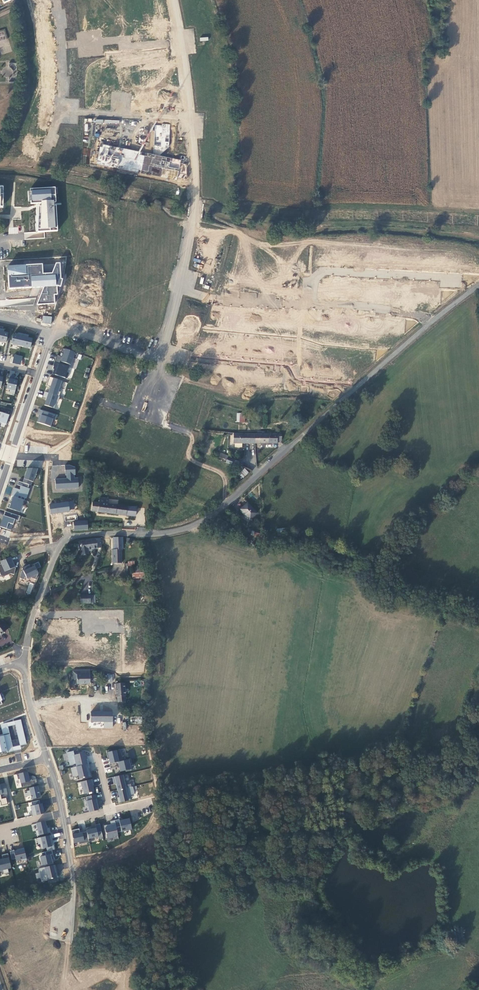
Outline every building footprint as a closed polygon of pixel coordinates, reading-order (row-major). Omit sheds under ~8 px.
[(17,74),(13,73),(12,75),(11,76),(9,77),(9,81),(17,81),(17,74)] [(168,151),(170,125),(155,124),(153,150),(168,151)] [(102,147),(100,147),(97,163),(177,180),(178,177),(187,179),(187,164),(180,163),(181,160),(149,154),(103,144),(102,147)] [(38,232),(58,231),(56,206),(55,187),(30,189),(31,204),(39,204),(38,232)] [(324,252),(323,266),(329,267),(330,262),(337,262),(338,253),(333,253),(333,252),(324,252)] [(474,259),(457,258),(457,267),(464,267),(464,272),(473,272),(474,259)] [(37,304),(55,303),(54,295),(58,294),(57,285),(61,287),(62,279),(60,279),(59,264),(8,268),(9,289),(44,287),(37,304)] [(389,300),(400,301),(401,283),(390,282),(390,286),(384,285),(383,297),(390,297),(389,300)] [(423,301),(423,286),(418,285),(417,288),(414,288),(415,286),(409,286),(408,298),(417,298),(417,300),(423,301)] [(366,316),(351,315),(350,330),(365,332),(366,316)] [(51,324),(52,316),(42,316),(42,323),(51,324)] [(0,328),(0,342),(6,343),(9,332),(4,331),(5,329),(0,328)] [(11,344),(21,347),(24,333),(18,332),(18,335),(13,334),(11,344)] [(29,335),(24,333),(21,347),(30,349),(33,338),(29,337),(29,335)] [(77,359),(79,353),(63,348),(62,353),(63,353),(62,357),(57,355),(55,362),(63,365),(64,363),(71,365),(74,358),(77,359)] [(320,358),(304,357),(303,371),(319,372),(320,358)] [(69,367),(55,362),(53,366),(54,366),(53,369),(54,369),(52,374),(67,379),(69,373),(67,372),(69,367)] [(9,393),(15,394),(18,380),(14,379),(15,371),(10,370),(7,389),(10,389),(9,393)] [(260,373),(251,372),(250,386),(267,387),(268,375),(263,375),(263,377),(260,377),(260,373)] [(268,375),(267,387),(283,388),(283,378),(273,377),(273,372),(269,372),(268,375)] [(50,386),(48,393),(59,396),(61,391),(59,391),(60,388),(61,388),(63,381),(50,376),(47,385),(50,386)] [(58,402),(60,397),(44,391),(43,397),(46,398),(44,406),(54,409),(57,402),(58,402)] [(39,415),(37,422),(51,427),(54,419),(57,420),(58,414),(39,408),(37,414),(39,415)] [(10,414),(0,411),(0,423),(6,425),(10,414)] [(265,432),(258,431),(258,434),(255,434),(255,443),(260,443),(277,443),(277,434),(265,434),(265,432)] [(234,443),(255,443),(255,434),(237,433),(234,433),(234,443)] [(233,466),(237,468),(239,464),(240,462),(228,457),(228,456),(219,452),(218,456),(227,460),(226,462),(233,466)] [(69,465),(65,465),(65,475),(66,475),(67,478),(55,479),(56,490),(79,488),(78,478),(75,478),(74,475),(76,475),(75,467),(69,465)] [(34,482),(38,468),(27,468),(23,482),(29,484),(31,485),(32,482),(34,482)] [(245,469),(239,473),(243,477),(248,473),(245,469)] [(24,500),(25,500),(25,498),(27,499),(30,489),(28,488),(29,484),(23,482),(19,481),(17,485),(21,486),(20,490),(14,488),(11,495),(24,500)] [(20,512),(24,500),(11,495),(10,500),(12,501),(11,504),(8,503),(7,508),(20,512)] [(93,502),(92,511),(97,512),(127,516),(128,506),(108,504),(109,499),(100,498),(99,503),(93,502)] [(68,501),(49,504),(50,515),(70,512),(68,501)] [(247,503),(241,510),(250,520),(257,514),(247,503)] [(128,506),(127,516),(136,517),(137,507),(128,506)] [(5,511),(0,526),(0,527),(11,531),(15,520),(19,521),(21,516),(5,511)] [(74,531),(88,530),(88,521),(73,522),(74,531)] [(122,530),(135,531),(136,522),(122,522),(122,530)] [(122,537),(113,537),(113,549),(112,549),(112,563),(121,563),(121,549),(123,549),(122,537)] [(102,548),(100,538),(79,541),(81,554),(88,554),(87,550),(102,548)] [(11,556),(0,561),(1,564),(0,564),(0,573),(2,577),(10,573),(14,575),(16,568),(11,556)] [(41,567),(39,561),(32,564),(33,566),(31,567),(29,564),(22,567),(24,570),(21,571),(19,577),(24,579),(25,577),(29,579),(30,577),(36,580),(39,573),(36,569),(41,567)] [(128,564),(124,564),(125,573),(128,572),(128,566),(135,566),(134,561),(127,562),(128,564)] [(132,569),(133,584),(146,582),(144,568),(132,569)] [(30,594),(34,584),(30,582),(26,593),(30,594)] [(9,628),(4,620),(0,623),(0,636),(9,628)] [(73,670),(73,679),(77,679),(77,684),(90,684),(90,670),(73,670)] [(124,683),(115,684),(117,696),(126,696),(124,683)] [(113,712),(91,712),(91,722),(100,722),(112,722),(113,712)] [(111,749),(106,750),(108,759),(109,759),(110,763),(125,760),(124,756),(122,756),(121,749),(112,751),(111,749)] [(75,755),(74,751),(67,752),(70,766),(76,765),(76,767),(89,764),(88,759),(87,759),(85,752),(75,755)] [(131,759),(109,764),(110,768),(117,767),(117,768),(119,767),(120,772),(125,770),(126,772),(132,770),(130,764),(132,764),(131,759)] [(89,764),(71,768),(73,777),(78,776),(80,780),(92,777),(89,769),(90,768),(89,764)] [(29,776),(28,771),(17,774),(18,779),(20,779),(22,787),(38,784),(36,779),(32,780),(31,776),(29,776)] [(124,774),(112,777),(114,785),(116,784),(117,790),(118,790),(132,787),(130,781),(125,782),(124,774)] [(94,785),(93,779),(80,782),(81,786),(82,786),(84,794),(94,792),(93,785),(94,785)] [(5,784),(0,785),(0,800),(2,805),(8,804),(6,798),(9,798),(5,784)] [(41,799),(38,786),(29,788),(29,790),(24,792),(26,797),(31,796),(32,801),(41,799)] [(117,797),(118,803),(131,800),(130,795),(135,794),(133,786),(118,790),(119,794),(117,795),(118,797),(117,797)] [(99,804),(97,794),(86,797),(87,801),(86,801),(87,807),(88,807),(89,812),(99,810),(98,804),(99,804)] [(30,806),(33,816),(45,813),(42,803),(40,803),(39,800),(31,802),(32,806),(30,806)] [(118,833),(132,830),(130,818),(120,820),(119,819),(115,820),(118,833)] [(45,820),(36,823),(38,830),(36,831),(37,836),(51,833),(50,828),(47,828),(45,820)] [(107,838),(118,836),(115,820),(110,821),(110,824),(104,825),(107,838)] [(103,839),(100,823),(95,824),(95,826),(87,828),(89,839),(98,837),(99,840),(103,839)] [(79,828),(72,830),(74,843),(79,842),(79,844),(89,842),(87,831),(80,833),(79,828)] [(53,846),(50,835),(37,838),(38,844),(40,844),(41,849),(53,846)] [(27,860),(24,848),(17,849),(17,850),(14,851),(14,850),(10,851),(12,860),(16,859),(16,861),(22,860),(22,861),(27,860)] [(54,860),(52,850),(42,852),(43,856),(40,856),(42,867),(53,864),(52,860),(54,860)] [(2,855),(3,859),(0,859),(0,871),(3,870),(4,874),(9,873),(8,869),(11,869),(8,853),(2,855)] [(55,865),(39,868),(41,878),(47,877),(48,881),(58,878),(55,865)]
